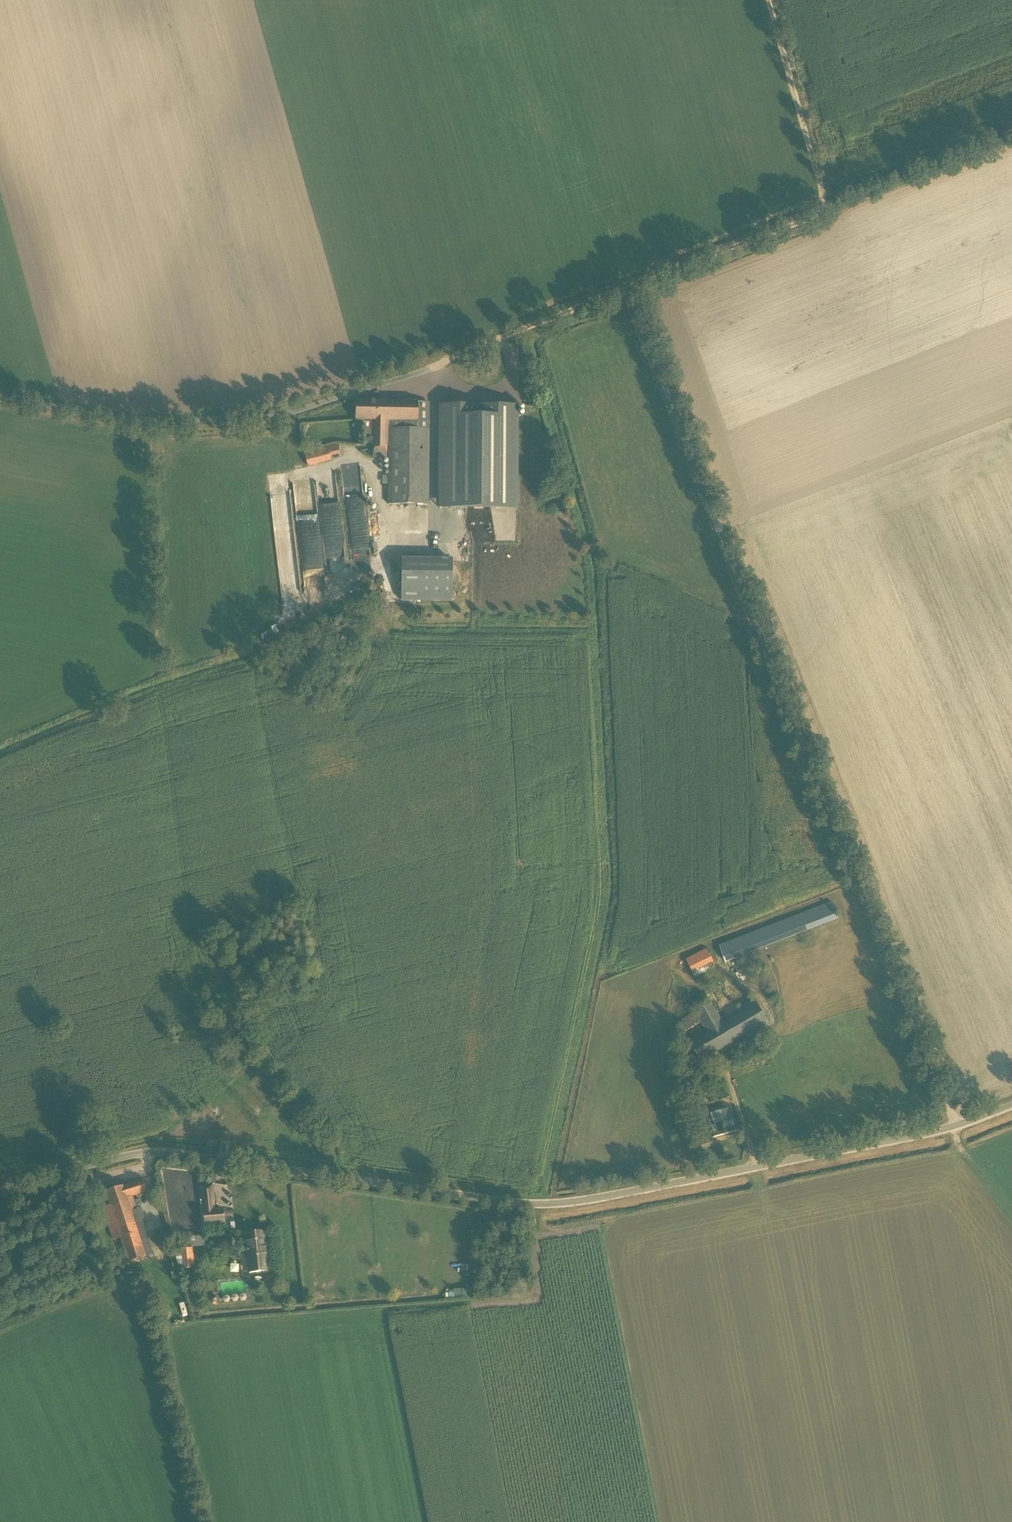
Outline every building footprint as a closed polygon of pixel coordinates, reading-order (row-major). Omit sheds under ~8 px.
[(387,421),(417,421),(418,402),(356,401),(356,420),(373,420),(373,458),(387,458),(387,421)] [(438,509),(516,509),(516,404),(438,404),(438,509)] [(330,457),(340,454),(338,445),(304,454),(308,467),(331,460),(330,457)] [(293,486),(296,522),(302,521),(307,519),(318,519),(318,511),(318,505),(319,505),(320,508),(338,507),(338,497),(336,493),(335,480),(333,474),(331,474),(306,483),(303,483),(293,486)] [(343,479),(345,516),(364,515),(362,478),(343,479)] [(371,552),(384,550),(378,512),(365,514),(371,552)] [(333,535),(331,523),(319,524),(321,537),(333,535)] [(422,600),(422,561),(402,560),(401,599),(422,600)] [(726,962),(838,918),(832,903),(720,946),(726,962)] [(692,972),(714,961),(707,948),(686,960),(692,972)] [(714,1005),(730,995),(722,982),(706,992),(714,1005)] [(701,1061),(769,1022),(755,998),(736,1009),(740,1016),(725,1024),(712,1003),(679,1022),(684,1031),(702,1021),(709,1033),(691,1044),(701,1061)] [(702,1149),(715,1145),(710,1130),(698,1134),(702,1149)] [(147,1191),(143,1180),(122,1186),(105,1191),(109,1205),(100,1208),(104,1221),(107,1220),(112,1240),(120,1238),(127,1262),(145,1257),(145,1256),(144,1256),(130,1212),(136,1210),(132,1196),(147,1191)] [(203,1211),(205,1225),(225,1223),(223,1209),(203,1211)] [(250,1273),(267,1271),(263,1231),(246,1233),(250,1273)] [(182,1269),(195,1268),(192,1248),(180,1249),(182,1269)]
